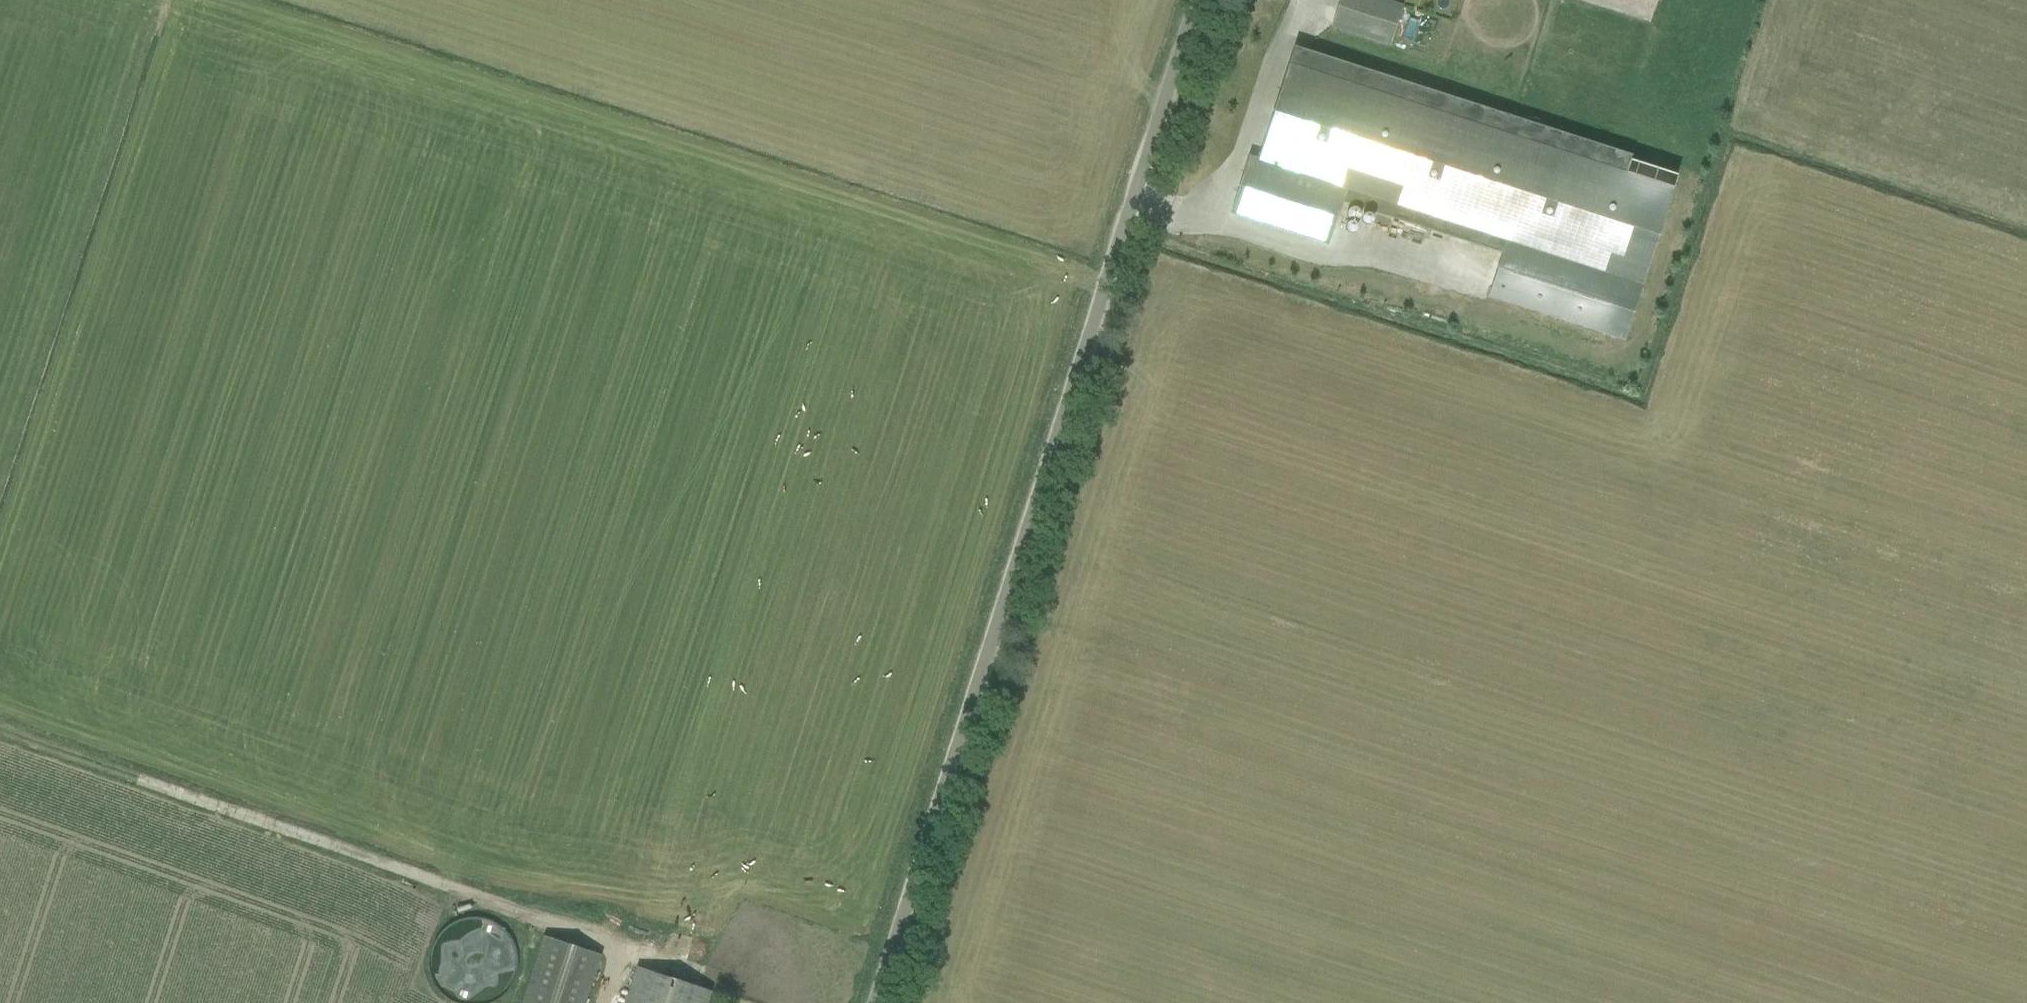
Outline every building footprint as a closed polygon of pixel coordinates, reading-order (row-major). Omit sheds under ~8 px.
[(1402,7),(1402,6),(1384,0),(1340,0),(1331,27),(1390,46),(1402,7)] [(1248,156),(1229,213),(1238,216),(1326,245),(1340,203),(1501,256),(1488,297),(1495,299),(1624,341),(1657,237),(1672,191),(1624,176),(1298,70),(1298,69),(1297,68),(1266,162),(1256,159),(1248,156)] [(483,993),(522,979),(497,911),(434,933),(442,956),(431,960),(447,1002),(470,1002),(484,998),(483,993)] [(601,955),(543,936),(522,1002),(585,1002),(601,955)] [(625,1002),(715,1002),(718,995),(636,968),(625,1002)]
